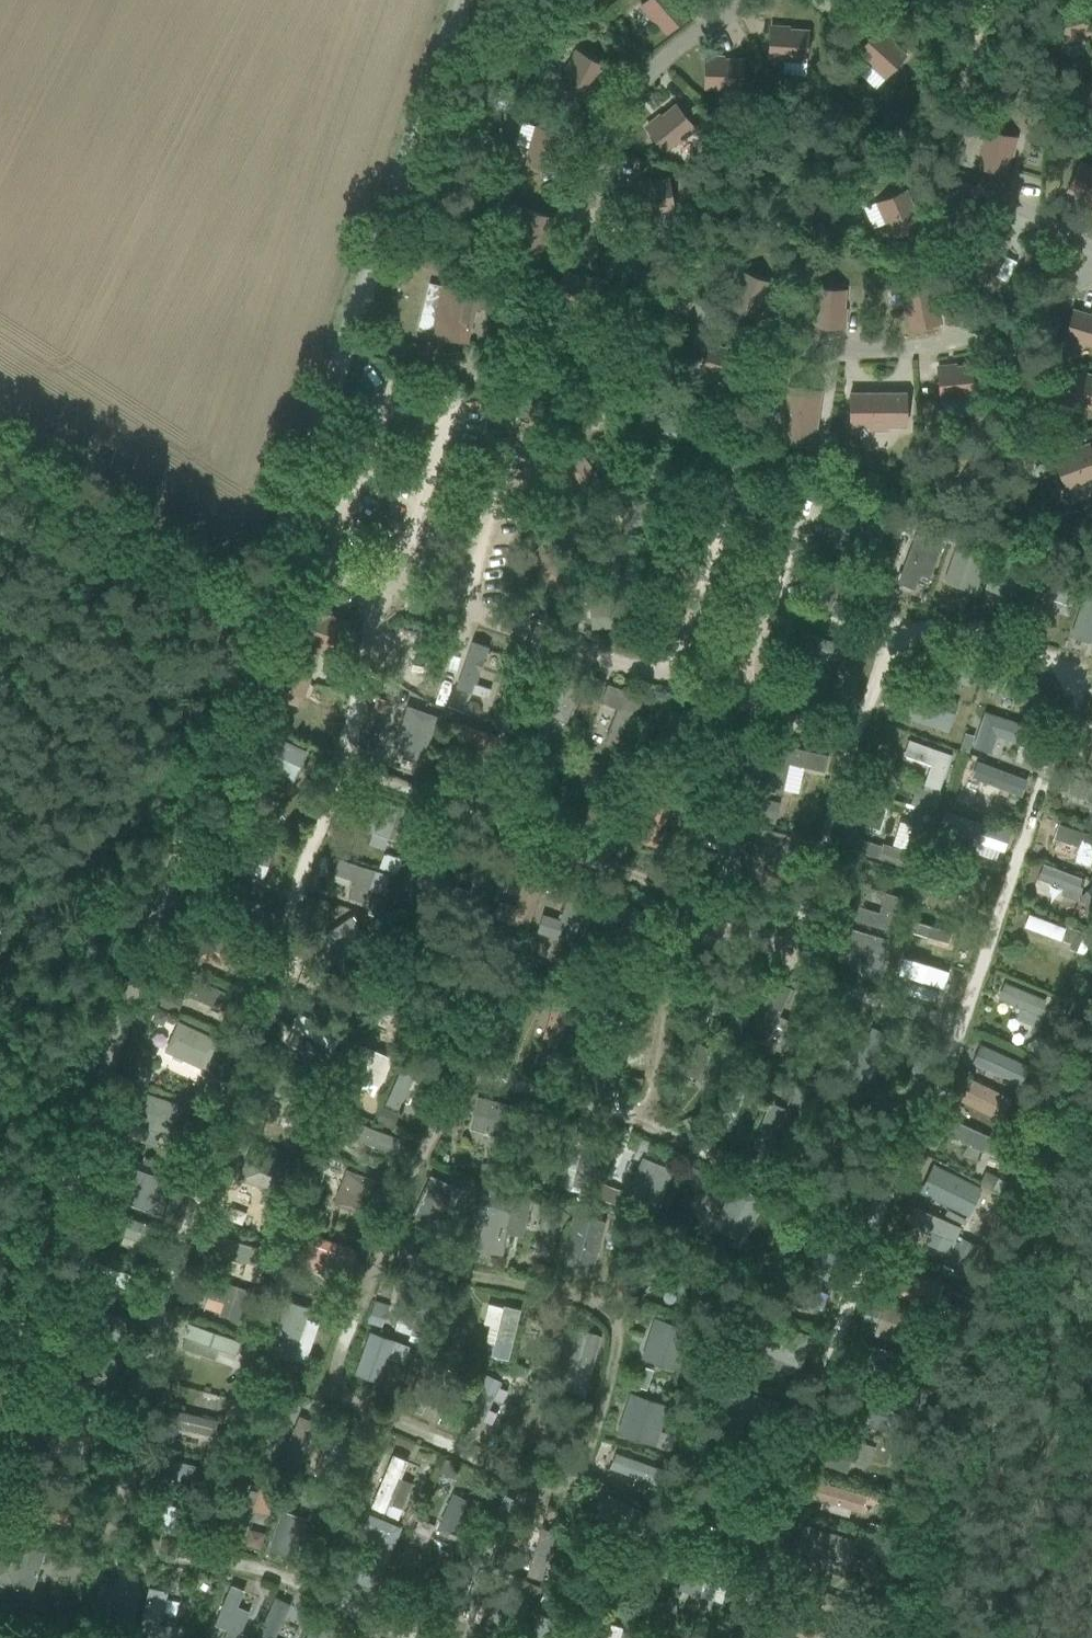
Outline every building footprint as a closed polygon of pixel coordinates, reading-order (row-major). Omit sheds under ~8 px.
[(641,5),(643,8),(642,10),(652,22),(651,23),(652,24),(655,21),(666,34),(688,14),(676,0),(647,0),(641,5)] [(1072,3),(1073,7),(1056,11),(1064,40),(1068,40),(1068,42),(1084,38),(1084,39),(1086,39),(1085,35),(1091,33),(1091,2),(1074,6),(1073,3),(1072,3)] [(791,29),(791,25),(790,25),(789,29),(770,28),(768,58),(784,59),(784,63),(785,63),(786,62),(802,63),(802,60),(806,61),(808,30),(791,29)] [(893,43),(896,41),(895,40),(892,42),(878,29),(857,51),(869,63),(867,66),(868,67),(869,65),(881,76),(882,75),(885,77),(906,55),(893,43)] [(593,85),(597,87),(597,86),(594,84),(604,67),(577,52),(569,66),(566,64),(565,65),(566,66),(559,80),(560,81),(559,85),(585,100),(593,85)] [(726,59),(726,55),(724,55),(724,59),(705,58),(704,89),(721,89),(721,93),(722,93),(722,91),(738,91),(738,89),(742,89),(742,59),(726,59)] [(1088,80),(1088,84),(1072,86),(1076,116),(1080,116),(1080,118),(1091,116),(1091,83),(1090,84),(1089,80),(1088,80)] [(662,115),(659,112),(658,113),(661,116),(646,128),(665,152),(677,141),(680,145),(681,144),(680,142),(692,132),(691,130),(694,128),(675,104),(662,115)] [(564,155),(564,153),(561,152),(566,136),(536,127),(535,131),(533,131),(529,146),(527,145),(526,147),(530,148),(526,164),(555,172),(560,154),(564,155)] [(1010,158),(1014,158),(1014,157),(1010,156),(1015,137),(985,130),(981,146),(977,145),(977,146),(979,147),(975,163),(977,163),(976,167),(1006,174),(1010,158)] [(1080,162),(1067,190),(1071,191),(1070,193),(1084,200),(1084,202),(1085,202),(1087,199),(1091,201),(1091,168),(1080,162)] [(650,182),(631,186),(636,216),(652,213),(653,217),(655,216),(654,215),(670,212),(670,210),(674,209),(668,179),(651,182),(651,178),(649,178),(650,182)] [(917,205),(916,204),(912,205),(906,190),(878,202),(879,206),(877,207),(884,221),(882,222),(883,223),(886,222),(893,237),(921,225),(913,207),(917,205)] [(551,237),(551,235),(547,234),(552,218),(523,209),(522,213),(520,212),(515,227),(513,227),(513,228),(517,229),(512,245),(541,254),(547,236),(551,237)] [(970,243),(969,244),(973,246),(965,261),(993,275),(994,271),(996,272),(1003,258),(1005,258),(1006,257),(1002,255),(1009,241),(982,227),(974,245),(970,243)] [(583,274),(581,274),(580,278),(564,272),(554,301),(557,302),(557,304),(572,309),(571,311),(573,312),(574,308),(589,313),(600,285),(581,278),(583,274)] [(767,301),(767,300),(763,298),(770,283),(741,272),(740,275),(738,274),(732,289),(730,289),(730,290),(733,291),(727,307),(756,318),(763,300),(767,301)] [(444,285),(438,312),(433,311),(429,327),(433,328),(432,334),(465,342),(474,307),(490,311),(488,321),(504,325),(510,302),(444,285)] [(939,303),(939,301),(935,302),(932,286),(902,291),(903,295),(901,296),(904,312),(902,312),(902,313),(906,313),(909,329),(939,323),(936,304),(939,303)] [(813,309),(812,326),(842,328),(844,309),(848,309),(848,307),(844,307),(845,290),(815,288),(815,292),(813,292),(811,308),(809,308),(809,309),(813,309)] [(1090,310),(1089,314),(1072,309),(1064,339),(1068,340),(1067,342),(1082,346),(1082,348),(1083,349),(1084,345),(1091,347),(1091,315),(1090,315),(1091,311),(1090,310)] [(728,345),(727,345),(725,349),(709,343),(700,372),(704,374),(703,376),(719,381),(718,382),(719,383),(721,379),(736,384),(745,355),(727,349),(728,345)] [(955,362),(953,362),(954,366),(937,368),(940,398),(944,398),(944,400),(960,399),(960,400),(962,400),(961,396),(978,395),(975,364),(955,366),(955,362)] [(1080,370),(1079,374),(1063,370),(1055,399),(1059,400),(1058,402),(1074,406),(1073,408),(1075,409),(1076,405),(1091,409),(1091,408),(1091,378),(1081,375),(1082,371),(1080,370)] [(821,390),(788,386),(786,406),(781,405),(779,422),(784,423),(781,442),(814,446),(816,425),(814,425),(816,411),(818,411),(821,390)] [(906,426),(906,393),(885,393),(885,395),(870,395),(870,393),(849,393),(850,426),(869,426),(869,430),(886,430),(886,426),(906,426)] [(674,440),(673,423),(642,425),(643,442),(674,440)] [(1068,449),(1070,453),(1054,459),(1064,487),(1068,486),(1068,488),(1084,482),(1084,484),(1086,484),(1084,480),(1091,477),(1091,453),(1089,446),(1071,452),(1070,449),(1068,449)] [(574,454),(559,464),(577,489),(592,479),(574,454)] [(847,502),(831,547),(846,553),(851,538),(864,543),(870,523),(858,519),(863,508),(847,502)] [(666,506),(636,512),(639,529),(669,524),(666,506)] [(941,538),(907,525),(886,587),(923,597),(941,538)] [(954,549),(943,580),(974,590),(984,559),(954,549)] [(539,550),(527,563),(550,584),(561,571),(539,550)] [(650,554),(620,558),(622,576),(653,572),(650,554)] [(995,559),(985,588),(1011,598),(1021,569),(995,559)] [(828,562),(812,603),(831,610),(840,586),(861,594),(867,577),(828,562)] [(1073,587),(1039,575),(1020,632),(1056,643),(1073,587)] [(1088,586),(1070,633),(1089,642),(1091,633),(1091,588),(1088,586)] [(272,684),(303,694),(323,636),(341,642),(347,622),(299,605),(272,684)] [(637,606),(606,607),(607,625),(637,623),(637,606)] [(801,632),(781,697),(802,703),(817,655),(834,661),(839,644),(801,632)] [(489,644),(473,639),(457,687),(473,692),(489,644)] [(979,655),(937,644),(929,674),(971,685),(979,655)] [(995,660),(987,689),(1030,701),(1038,672),(995,660)] [(584,687),(551,669),(530,709),(564,726),(584,687)] [(645,696),(609,684),(591,739),(627,750),(645,696)] [(960,701),(916,687),(906,718),(950,732),(960,701)] [(406,706),(391,751),(423,762),(438,717),(406,706)] [(702,719),(671,708),(665,726),(675,729),(658,775),(680,782),(702,719)] [(972,746),(992,752),(997,736),(1030,747),(1036,728),(984,711),(972,746)] [(463,774),(483,781),(498,737),(459,724),(453,740),(472,747),(463,774)] [(269,771),(293,782),(308,752),(266,731),(246,772),(259,778),(261,773),(266,776),(269,771)] [(952,756),(909,738),(889,796),(935,811),(952,756)] [(775,743),(766,789),(782,792),(788,763),(823,771),(827,754),(775,743)] [(751,798),(761,752),(746,749),(740,777),(710,770),(706,788),(751,798)] [(1025,780),(971,758),(955,804),(1012,821),(1025,780)] [(582,822),(601,828),(618,775),(583,763),(577,782),(593,788),(582,822)] [(637,841),(657,847),(675,795),(638,782),(632,801),(648,806),(637,841)] [(367,833),(404,844),(413,812),(376,801),(367,833)] [(1010,829),(944,810),(937,832),(1003,852),(1010,829)] [(711,873),(733,878),(745,825),(705,816),(699,840),(718,844),(711,873)] [(928,827),(913,822),(904,848),(859,833),(854,850),(915,870),(928,827)] [(402,893),(438,904),(452,857),(431,851),(423,876),(408,872),(402,893)] [(391,875),(338,858),(330,879),(345,884),(347,879),(352,882),(346,896),(365,901),(370,890),(383,893),(391,875)] [(447,906),(484,917),(500,864),(481,859),(471,890),(453,885),(447,906)] [(981,895),(986,880),(921,859),(910,892),(934,900),(940,881),(981,895)] [(491,920),(528,931),(544,877),(525,871),(514,905),(497,900),(491,920)] [(216,918),(250,933),(262,909),(215,885),(210,894),(216,898),(215,901),(222,904),(216,918)] [(537,934),(574,945),(590,891),(570,885),(560,919),(543,914),(537,934)] [(903,898),(886,892),(879,912),(849,901),(844,917),(890,934),(903,898)] [(587,929),(582,945),(616,956),(631,905),(614,900),(604,934),(587,929)] [(368,941),(350,915),(308,945),(326,970),(368,941)] [(932,923),(915,917),(894,973),(910,979),(932,923)] [(968,922),(951,918),(942,939),(960,947),(968,922)] [(890,940),(843,926),(838,942),(869,951),(862,976),(878,981),(890,940)] [(571,1009),(554,1003),(540,1042),(557,1048),(571,1009)] [(164,1052),(204,1070),(218,1040),(178,1022),(164,1052)] [(280,1054),(260,1095),(300,1115),(321,1074),(280,1054)] [(631,1077),(630,1087),(641,1088),(642,1078),(631,1077)] [(966,1093),(961,1103),(969,1107),(984,1114),(993,1119),(1004,1096),(972,1081),(966,1093)] [(133,1107),(128,1122),(150,1129),(173,1137),(183,1106),(139,1091),(133,1107)] [(469,1130),(506,1138),(514,1106),(477,1098),(469,1130)] [(607,1138),(576,1129),(560,1188),(591,1197),(607,1138)] [(250,1147),(236,1178),(262,1190),(257,1201),(275,1209),(293,1166),(250,1147)] [(641,1159),(627,1198),(658,1210),(672,1171),(641,1159)] [(335,1205),(364,1216),(377,1182),(347,1171),(335,1205)] [(142,1172),(134,1201),(154,1207),(163,1178),(142,1172)] [(461,1189),(429,1175),(411,1215),(443,1229),(461,1189)] [(733,1186),(715,1226),(745,1240),(763,1200),(733,1186)] [(483,1189),(470,1247),(500,1254),(505,1232),(510,1211),(526,1215),(529,1199),(483,1189)] [(606,1221),(574,1213),(561,1263),(593,1271),(606,1221)] [(264,1226),(263,1231),(265,1236),(270,1237),(275,1234),(276,1229),(274,1225),(269,1223),(264,1226)] [(831,1281),(841,1255),(789,1234),(778,1261),(831,1281)] [(644,1252),(636,1277),(686,1294),(694,1269),(644,1252)] [(828,1293),(791,1278),(783,1298),(820,1313),(828,1293)] [(282,1300),(265,1352),(306,1366),(320,1324),(307,1320),(311,1309),(282,1300)] [(711,1336),(655,1317),(640,1359),(679,1372),(688,1350),(706,1355),(711,1336)] [(767,1321),(757,1350),(798,1365),(808,1336),(767,1321)] [(740,1390),(728,1429),(741,1433),(745,1421),(776,1431),(785,1404),(740,1390)] [(670,1406),(632,1392),(617,1433),(670,1451),(674,1435),(662,1430),(670,1406)] [(671,1471),(615,1452),(609,1469),(665,1487),(671,1471)] [(30,1469),(22,1493),(58,1505),(61,1496),(71,1499),(76,1484),(30,1469)] [(608,1492),(594,1518),(638,1543),(652,1518),(608,1492)] [(142,1526),(177,1534),(179,1526),(192,1530),(197,1512),(149,1499),(142,1526)] [(18,1591),(32,1548),(0,1538),(0,1585),(18,1591)] [(691,1554),(682,1590),(699,1595),(704,1576),(728,1583),(733,1565),(691,1554)] [(246,1636),(239,1633),(247,1613),(236,1608),(243,1591),(230,1586),(214,1625),(227,1630),(223,1637),(245,1637),(246,1636)] [(147,1589),(137,1637),(174,1637),(176,1629),(159,1626),(166,1593),(147,1589)] [(517,1597),(499,1591),(485,1627),(503,1634),(507,1622),(517,1626),(522,1612),(513,1609),(517,1597)] [(129,1600),(97,1593),(90,1625),(130,1633),(135,1608),(128,1606),(129,1600)]
